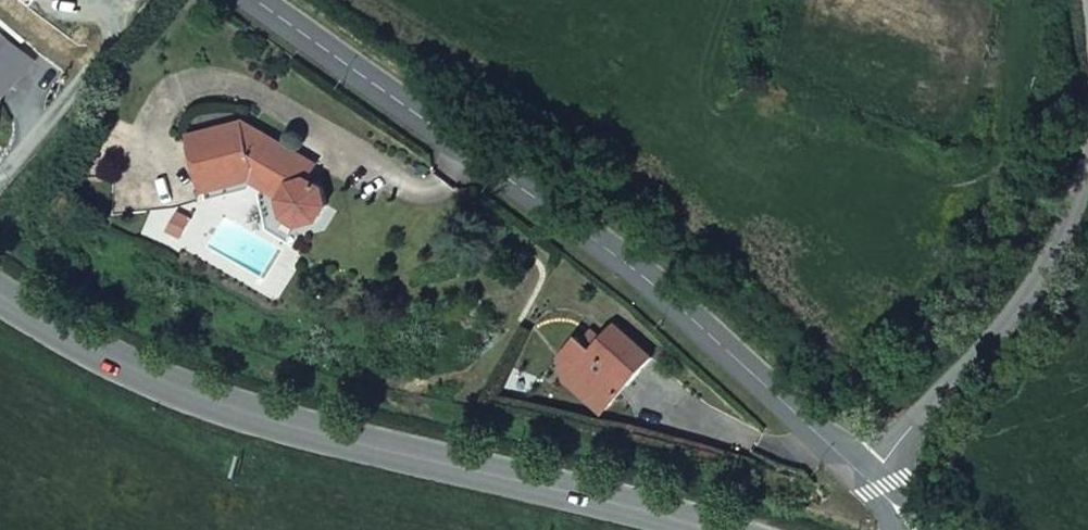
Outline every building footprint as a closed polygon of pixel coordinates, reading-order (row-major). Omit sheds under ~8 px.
[(6,84),(29,57),(0,33),(0,79),(6,84)] [(318,220),(328,205),(323,187),(308,178),(316,164),(244,121),(190,135),(202,182),(255,167),(288,187),(281,198),(286,216),(301,226),(318,220)] [(255,167),(202,182),(205,192),(250,180),(281,198),(288,187),(255,167)] [(625,383),(649,355),(610,323),(595,341),(586,352),(578,345),(571,339),(555,358),(569,370),(564,375),(603,409),(618,391),(613,387),(620,379),(625,383)] [(587,334),(578,345),(586,352),(595,341),(587,334)] [(613,387),(618,391),(625,383),(620,379),(613,387)]
